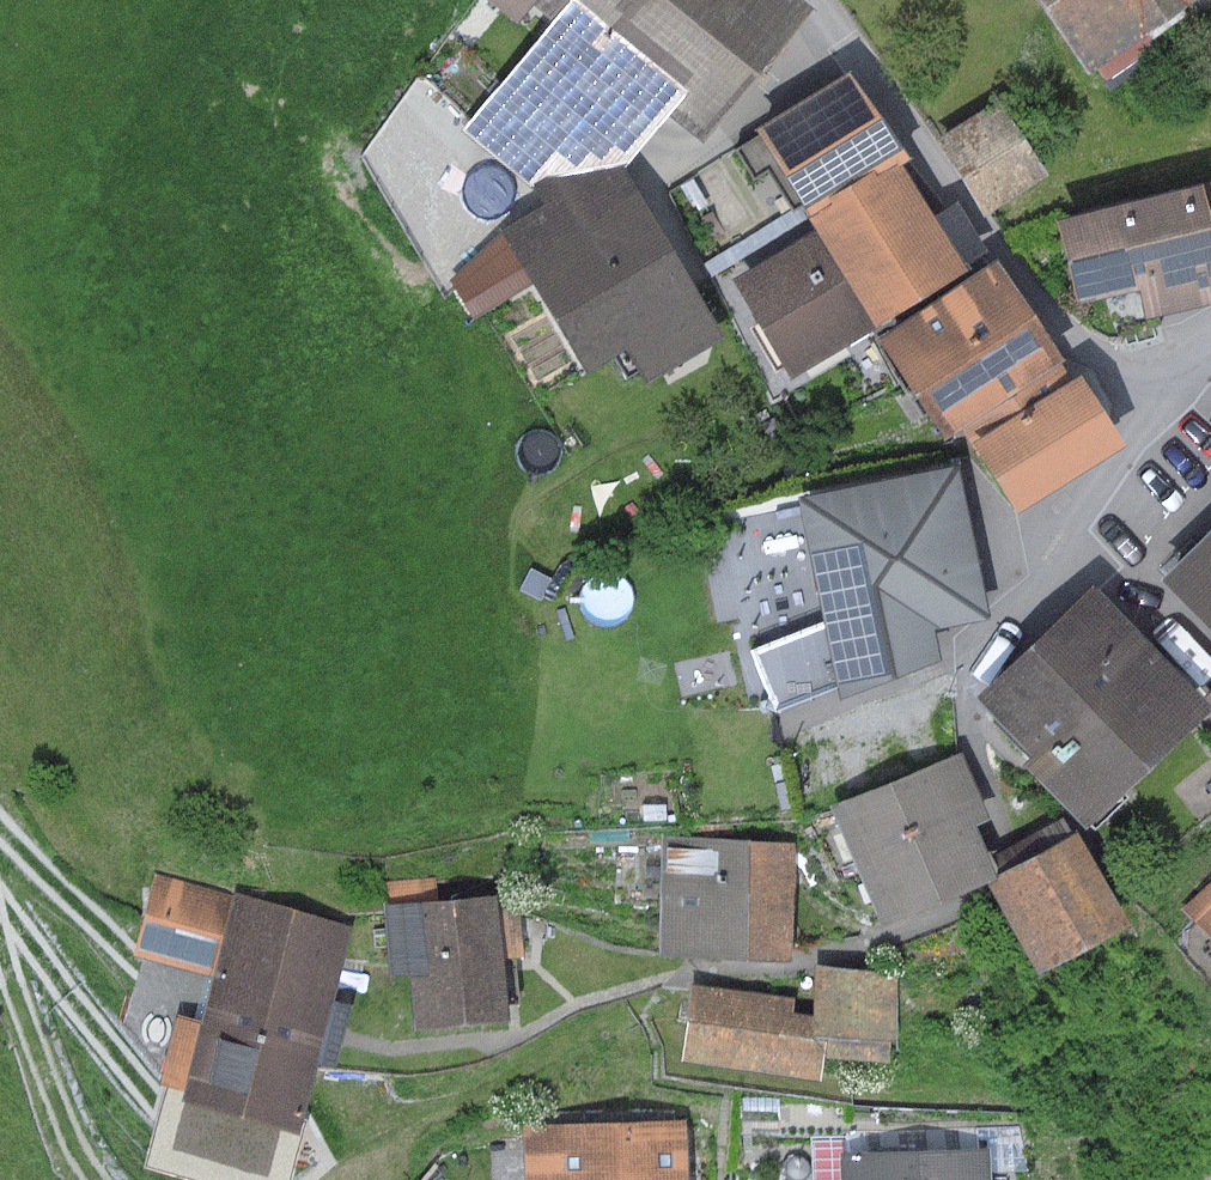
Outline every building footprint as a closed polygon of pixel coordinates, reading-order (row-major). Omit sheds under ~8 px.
[(510,22),(529,0),(483,0),(510,22)] [(639,0),(530,0),(594,54),(639,0)] [(594,54),(697,139),(809,6),(802,0),(639,0),(594,54)] [(1036,6),(1080,70),(1182,0),(1044,0),(1036,6)] [(751,129),(804,216),(896,160),(900,157),(847,70),(751,129)] [(996,99),(931,140),(981,217),(1045,176),(996,99)] [(542,306),(663,239),(608,140),(528,184),(539,204),(498,226),(542,306)] [(896,160),(804,216),(813,230),(872,325),(963,269),(896,160)] [(1052,218),(1071,301),(1133,287),(1140,317),(1210,301),(1210,181),(1052,218)] [(813,230),(731,280),(790,375),(872,325),(813,230)] [(663,239),(542,306),(578,371),(622,347),(642,383),(719,340),(663,239)] [(992,259),(874,337),(940,438),(957,427),(1059,361),(992,259)] [(1059,361),(957,427),(1013,512),(1120,443),(1076,374),(1070,378),(1059,361)] [(810,581),(970,550),(953,465),(793,496),(810,581)] [(1154,578),(1210,637),(1210,524),(1154,578)] [(970,550),(810,581),(818,623),(749,651),(773,708),(832,685),(834,697),(936,658),(930,628),(984,617),(970,550)] [(1082,703),(1142,766),(1204,706),(1197,698),(1086,583),(1023,643),(1082,703)] [(1029,754),(1082,703),(1023,643),(970,693),(1029,754)] [(1197,698),(1204,706),(1210,712),(1210,685),(1197,698)] [(1082,703),(1029,754),(1019,764),(1078,826),(1142,766),(1082,703)] [(956,749),(827,810),(881,925),(984,876),(992,872),(971,828),(989,819),(956,749)] [(992,872),(984,876),(1028,968),(1120,925),(1076,832),(992,872)] [(792,844),(663,838),(657,953),(786,959),(792,844)] [(202,1000),(339,1038),(348,1005),(330,1000),(351,927),(155,872),(132,954),(209,976),(202,1000)] [(435,877),(380,881),(387,975),(402,974),(406,1024),(503,1018),(499,957),(521,956),(517,904),(494,905),(493,895),(436,899),(435,877)] [(1182,907),(1210,938),(1210,880),(1182,907)] [(895,972),(814,965),(810,1014),(806,1055),(820,1056),(887,1062),(895,972)] [(792,997),(691,984),(682,1060),(817,1077),(820,1056),(806,1055),(810,1014),(790,1012),(792,997)] [(339,1038),(202,1000),(196,1022),(174,1016),(155,1085),(178,1091),(176,1099),(294,1131),(313,1062),(331,1066),(339,1038)] [(520,1124),(521,1179),(684,1179),(682,1119),(520,1124)] [(839,1151),(839,1179),(986,1179),(986,1148),(839,1151)]
